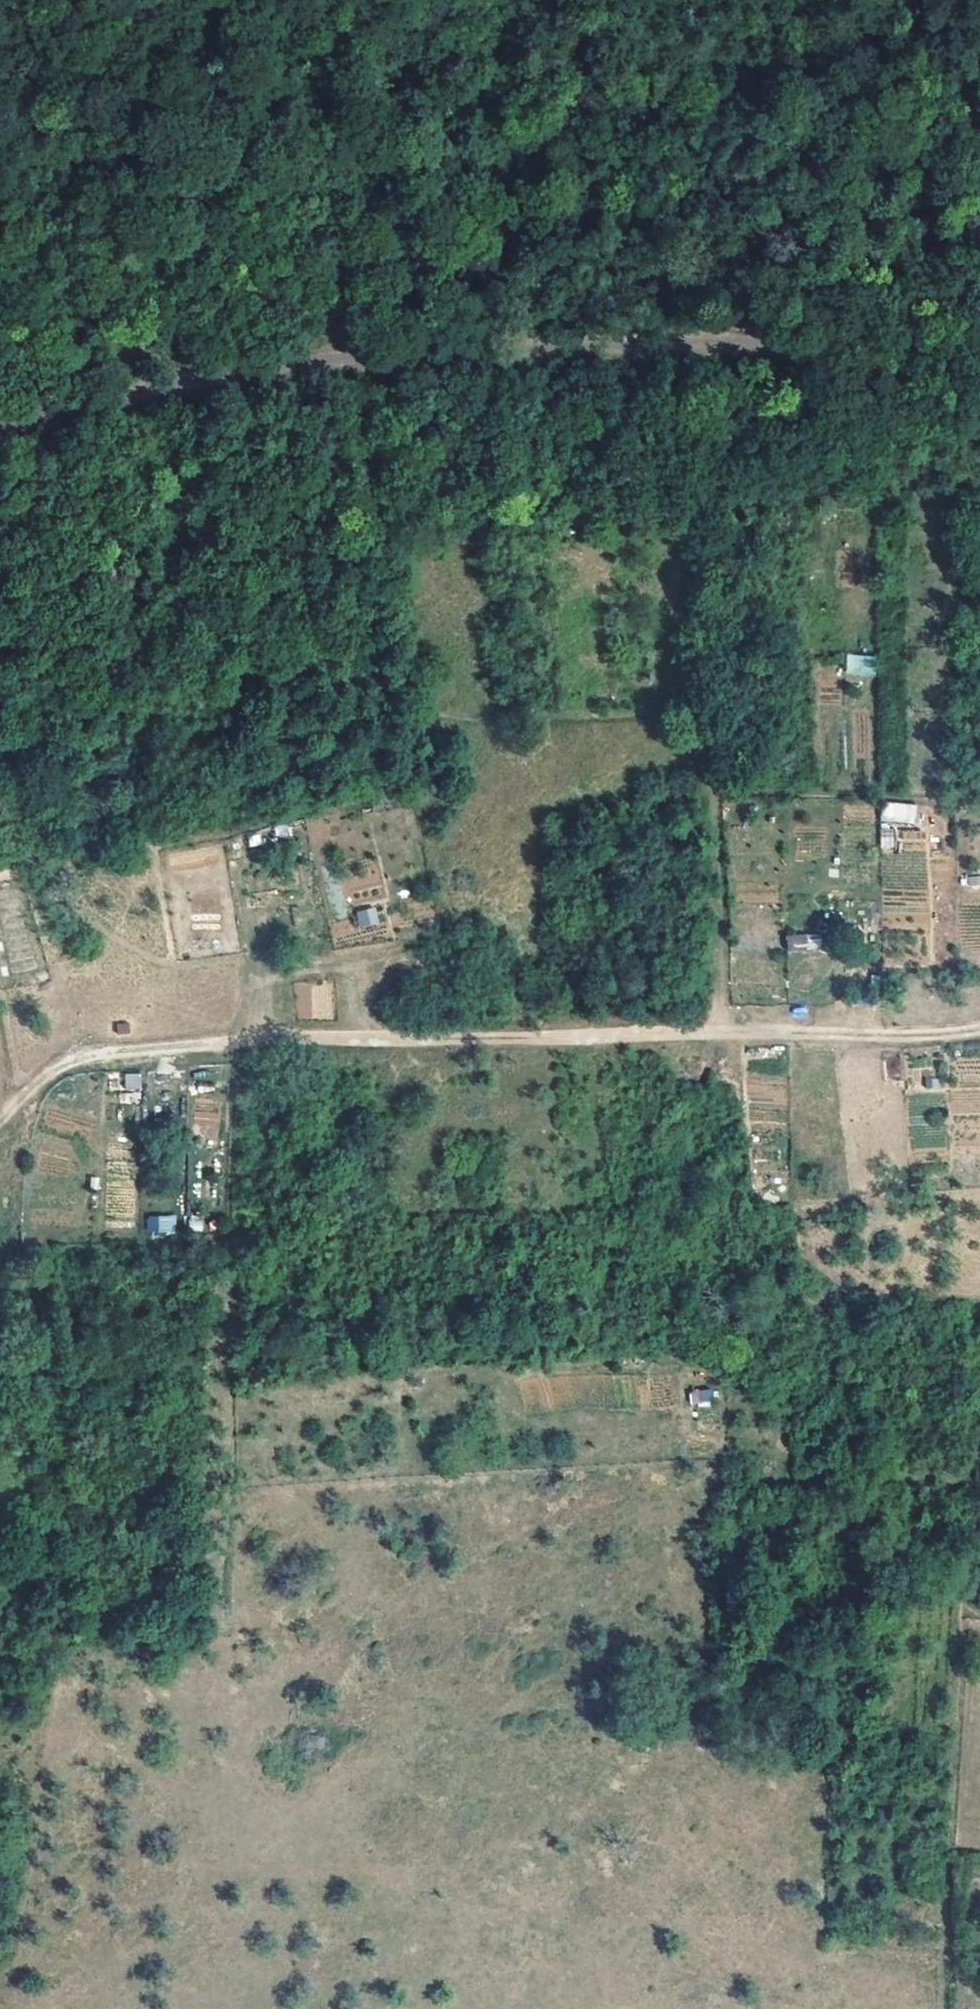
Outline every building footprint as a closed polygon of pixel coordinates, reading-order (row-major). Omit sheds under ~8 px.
[(846,654),(846,675),(875,675),(875,655),(846,654)] [(882,801),(880,821),(916,824),(918,804),(882,801)] [(892,850),(892,823),(880,823),(880,850),(892,850)] [(358,928),(380,924),(376,907),(355,911),(358,928)] [(821,948),(820,933),(785,935),(786,950),(821,948)] [(333,1018),(332,981),(295,982),(296,1019),(333,1018)] [(141,1089),(141,1072),(124,1072),(124,1089),(141,1089)] [(147,1216),(149,1235),(176,1233),(175,1215),(147,1216)] [(712,1405),(711,1389),(690,1391),(691,1406),(712,1405)]
